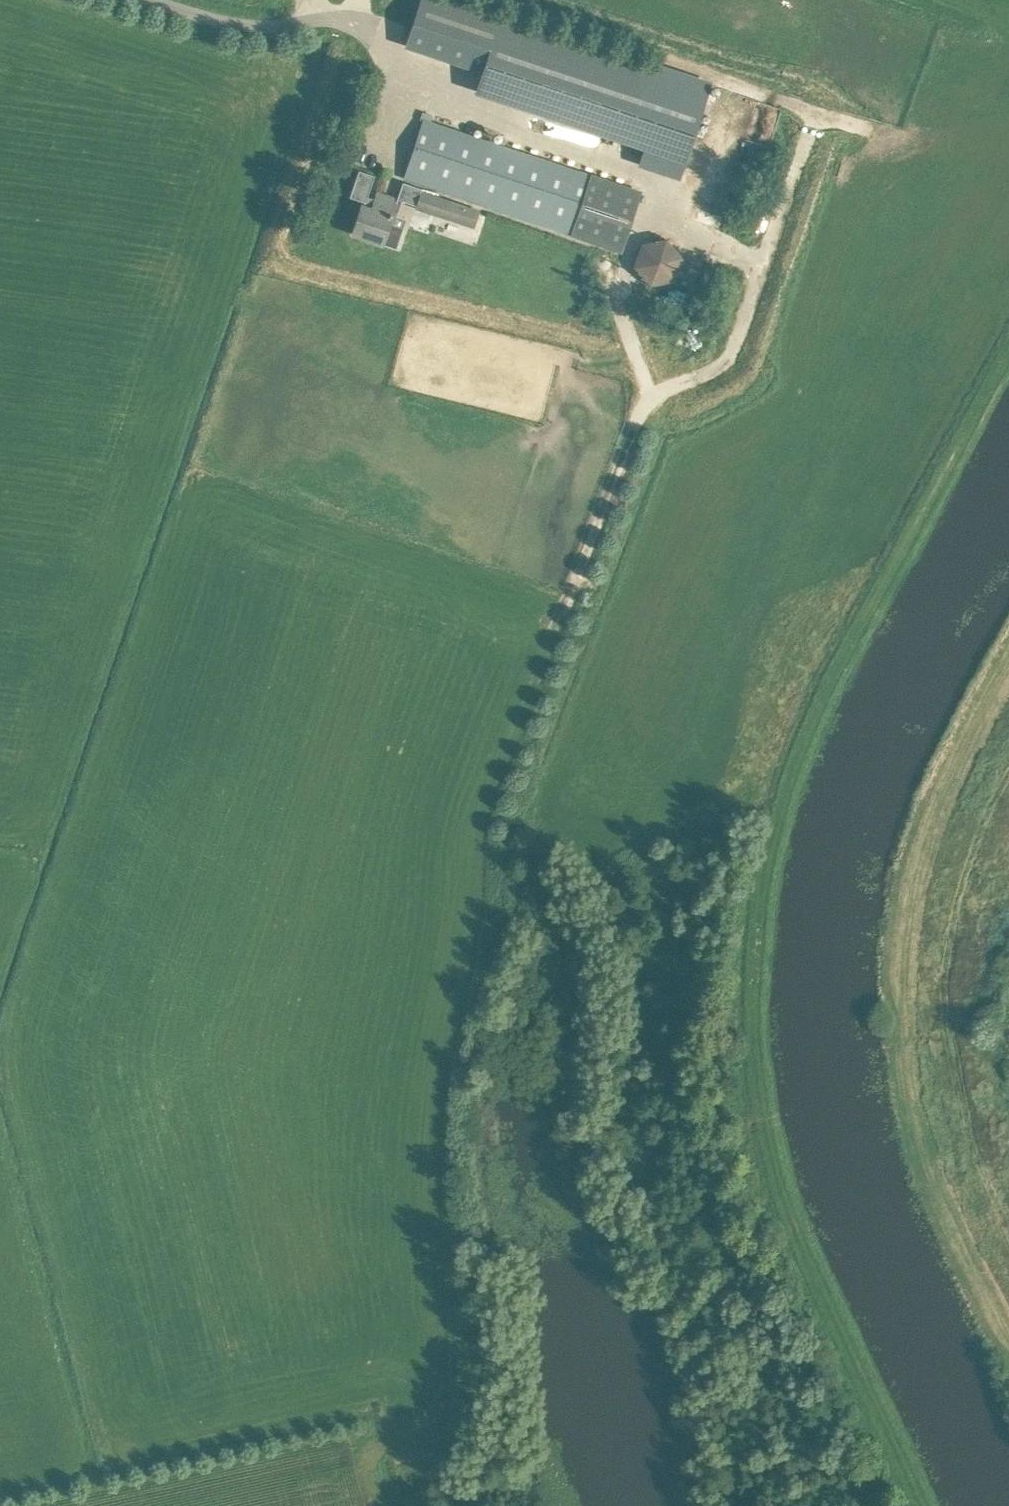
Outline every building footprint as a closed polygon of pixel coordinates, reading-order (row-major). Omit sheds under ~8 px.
[(479,81),(475,91),(627,142),(644,147),(639,163),(679,177),(709,85),(652,66),(500,16),(483,70),(479,81)] [(404,176),(571,232),(570,236),(621,252),(640,192),(590,176),(423,120),(404,176)] [(352,233),(382,244),(395,248),(401,230),(388,225),(397,199),(377,192),(375,199),(367,196),(374,175),(358,170),(349,197),(364,202),(362,205),(361,205),(352,233)] [(420,192),(415,207),(438,215),(444,199),(420,192)]
